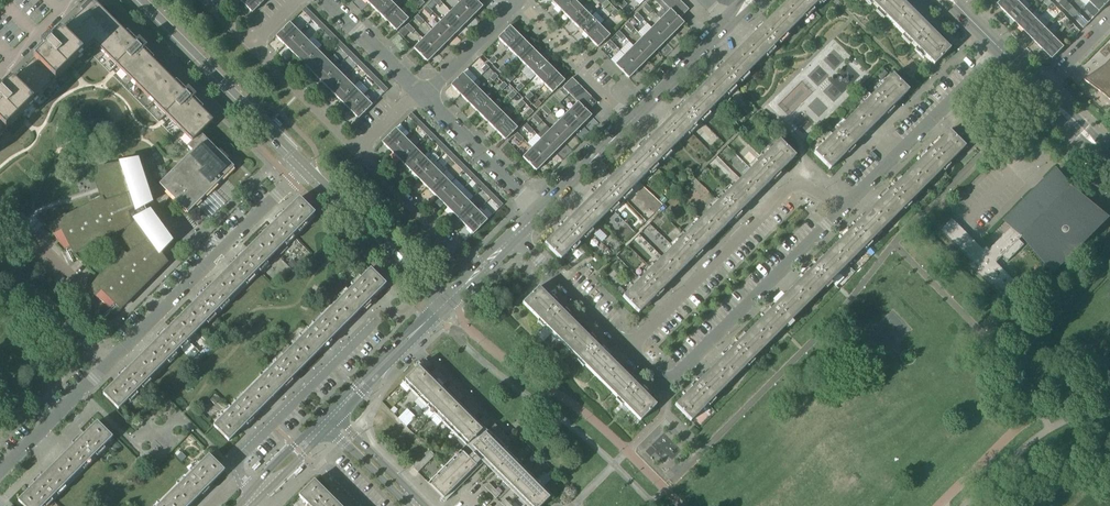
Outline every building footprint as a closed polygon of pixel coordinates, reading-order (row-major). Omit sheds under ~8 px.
[(243,4),(252,13),(265,0),(247,0),(243,4)] [(379,14),(391,2),(388,0),(375,0),(370,5),(379,14)] [(419,8),(424,3),(421,0),(420,0),(415,5),(419,8)] [(435,4),(432,0),(426,6),(430,9),(435,4)] [(459,3),(473,16),(482,7),(477,3),(475,0),(462,0),(459,3)] [(622,166),(545,243),(544,244),(560,260),(561,259),(672,147),(820,0),(788,0),(622,166)] [(560,10),(571,0),(553,0),(551,1),(560,10)] [(569,19),(581,7),(574,0),(571,0),(560,10),(569,19)] [(609,4),(606,0),(601,5),(605,8),(609,4)] [(670,10),(672,7),(679,0),(670,0),(665,5),(670,10)] [(672,7),(670,10),(674,14),(684,5),(679,0),(672,7)] [(894,26),(933,65),(949,49),(938,38),(900,0),(868,0),(894,26)] [(1006,13),(1018,1),(1017,0),(1002,0),(998,5),(1006,13)] [(1015,22),(1027,10),(1031,6),(1025,0),(1019,0),(1018,1),(1006,13),(1015,22)] [(1089,1),(1100,12),(1109,2),(1109,0),(1091,0),(1089,1)] [(619,6),(622,10),(627,5),(623,1),(619,6)] [(120,70),(113,77),(158,122),(165,115),(169,119),(162,126),(185,149),(187,147),(191,142),(200,134),(212,122),(191,101),(195,97),(187,89),(183,93),(142,51),(146,48),(138,40),(134,43),(93,2),(84,12),(62,34),(58,38),(52,43),(48,39),(40,47),(44,51),(34,61),(12,83),(3,92),(0,90),(0,150),(24,126),(17,119),(21,115),(28,122),(73,77),(67,70),(70,66),(77,73),(93,57),(109,73),(116,66),(120,70)] [(379,14),(387,23),(399,11),(391,2),(379,14)] [(459,3),(450,12),(464,26),(473,16),(459,3)] [(1055,6),(1052,3),(1047,8),(1050,11),(1055,6)] [(646,4),(643,7),(649,14),(652,10),(646,4)] [(1064,9),(1073,18),(1078,13),(1072,7),(1069,4),(1064,9)] [(684,5),(674,14),(679,19),(688,10),(684,5)] [(426,6),(423,10),(429,16),(433,12),(430,9),(426,6)] [(305,7),(302,11),(308,17),(312,14),(305,7)] [(569,19),(578,29),(590,17),(581,7),(569,19)] [(619,13),(615,10),(610,14),(614,18),(619,13)] [(670,10),(661,19),(675,33),(684,24),(679,19),(674,14),(670,10)] [(1015,22),(1024,31),(1036,19),(1027,10),(1015,22)] [(399,11),(387,23),(396,31),(408,19),(399,11)] [(450,12),(441,21),(455,35),(464,26),(450,12)] [(1064,15),(1061,12),(1056,17),(1059,20),(1064,15)] [(637,13),(633,17),(640,23),(643,19),(637,13)] [(1077,21),(1083,28),(1088,23),(1078,13),(1073,18),(1077,21)] [(414,19),(420,25),(424,22),(417,15),(414,19)] [(321,23),(314,16),(311,20),(317,26),(321,23)] [(578,29),(587,37),(599,26),(590,17),(578,29)] [(433,29),(432,30),(445,44),(455,35),(441,21),(438,24),(433,19),(428,24),(433,29)] [(661,19),(652,28),(665,42),(675,33),(661,19)] [(1024,31),(1033,40),(1045,28),(1036,19),(1024,31)] [(1073,24),(1070,21),(1065,26),(1069,29),(1073,24)] [(628,22),(624,26),(631,32),(634,29),(628,22)] [(276,37),(285,46),(298,32),(289,23),(276,37)] [(399,34),(403,38),(409,32),(411,34),(414,31),(408,24),(399,34)] [(330,32),(323,25),(320,29),(326,35),(330,32)] [(498,38),(508,49),(520,37),(509,26),(498,38)] [(599,26),(587,37),(598,48),(610,36),(599,26)] [(652,28),(643,37),(656,51),(665,42),(652,28)] [(1033,40),(1042,49),(1054,37),(1045,28),(1033,40)] [(432,30),(423,39),(436,53),(445,44),(432,30)] [(619,31),(615,35),(622,41),(625,38),(619,31)] [(285,46),(294,55),(308,41),(298,32),(285,46)] [(339,41),(332,34),(329,38),(336,45),(339,41)] [(508,49),(517,58),(529,46),(520,37),(508,49)] [(643,37),(633,46),(647,60),(656,51),(643,37)] [(1054,37),(1042,49),(1052,59),(1064,47),(1054,37)] [(436,53),(423,39),(413,49),(427,62),(436,53)] [(294,55),(303,64),(317,50),(308,41),(294,55)] [(610,41),(606,44),(612,50),(616,47),(610,41)] [(348,50),(342,44),(338,47),(345,54),(348,50)] [(517,58),(526,67),(538,55),(529,46),(517,58)] [(633,46),(624,55),(638,69),(647,60),(633,46)] [(303,64),(312,73),(326,60),(317,50),(303,64)] [(357,59),(351,53),(347,56),(354,63),(357,59)] [(526,67),(535,76),(547,64),(538,55),(526,67)] [(638,69),(624,55),(615,65),(629,79),(638,69)] [(488,61),(492,65),(497,60),(493,56),(488,61)] [(312,73),(321,82),(335,69),(326,60),(312,73)] [(366,68),(360,62),(356,65),(363,72),(366,68)] [(1104,97),(1109,104),(1109,62),(1104,68),(1101,70),(1086,80),(1084,82),(1101,95),(1104,97)] [(535,76),(544,85),(556,73),(547,64),(535,76)] [(489,68),(485,65),(480,69),(484,73),(489,68)] [(498,70),(501,74),(506,69),(502,66),(498,70)] [(321,82),(330,92),(344,78),(335,69),(321,82)] [(881,79),(887,74),(883,70),(877,76),(881,79)] [(375,77),(369,71),(366,74),(372,81),(375,77)] [(556,73),(544,85),(552,93),(564,81),(556,73)] [(450,86),(461,96),(473,84),(462,74),(450,86)] [(498,77),(494,74),(490,79),(493,82),(498,77)] [(507,79),(510,83),(515,78),(511,75),(507,79)] [(830,169),(896,102),(907,92),(908,91),(892,75),(813,153),(829,170),(830,169)] [(330,92),(340,101),(353,87),(344,78),(330,92)] [(563,88),(567,92),(577,83),(572,78),(563,88)] [(384,87),(378,80),(375,83),(381,90),(384,87)] [(507,86),(503,83),(499,88),(502,91),(507,86)] [(569,94),(572,97),(582,88),(577,83),(567,92),(569,94)] [(461,96),(470,105),(482,93),(473,84),(461,96)] [(516,88),(519,92),(524,87),(520,84),(516,88)] [(340,101),(349,110),(362,96),(353,87),(340,101)] [(563,88),(559,91),(566,97),(569,94),(567,92),(563,88)] [(572,97),(577,102),(586,93),(582,88),(572,97)] [(508,97),(511,100),(516,95),(512,92),(508,97)] [(470,105),(479,114),(491,102),(482,93),(470,105)] [(525,98),(528,101),(533,96),(530,93),(525,98)] [(577,102),(582,107),(591,98),(586,93),(577,102)] [(362,96),(349,110),(358,119),(372,106),(362,96)] [(554,97),(550,100),(557,106),(560,103),(554,97)] [(591,98),(582,107),(587,112),(596,103),(591,98)] [(517,106),(520,109),(525,104),(522,101),(517,106)] [(538,101),(533,106),(536,109),(541,104),(538,101)] [(479,114),(488,123),(500,111),(491,102),(479,114)] [(577,102),(568,112),(582,125),(591,116),(587,112),(582,107),(577,102)] [(544,106),(541,109),(548,116),(551,112),(544,106)] [(530,109),(525,114),(528,117),(533,112),(530,109)] [(488,123),(497,132),(509,120),(500,111),(488,123)] [(568,112),(559,121),(573,134),(582,125),(568,112)] [(535,115),(532,118),(538,125),(542,121),(535,115)] [(420,123),(414,116),(411,120),(417,126),(420,123)] [(509,120),(497,132),(505,140),(517,128),(509,120)] [(559,121),(550,130),(564,143),(573,134),(559,121)] [(526,124),(523,127),(529,134),(533,130),(526,124)] [(420,129),(426,135),(430,132),(423,125),(420,129)] [(382,143),(391,152),(404,138),(395,129),(382,143)] [(550,130),(541,139),(555,152),(564,143),(550,130)] [(939,141),(795,284),(675,405),(674,405),(690,421),(965,147),(948,131),(948,132),(939,141)] [(430,132),(426,135),(435,144),(439,141),(430,132)] [(517,133),(514,136),(520,143),(524,139),(517,133)] [(159,185),(166,191),(158,201),(155,203),(153,202),(152,200),(150,198),(142,173),(141,173),(136,160),(125,162),(125,163),(115,165),(98,167),(98,176),(95,178),(100,193),(100,195),(91,200),(91,201),(93,200),(93,204),(90,205),(65,218),(64,217),(49,228),(64,249),(69,246),(73,254),(125,228),(127,231),(122,238),(132,252),(125,256),(124,255),(100,278),(100,277),(89,293),(109,307),(113,303),(119,309),(167,262),(160,253),(162,250),(163,251),(171,242),(167,237),(168,237),(154,217),(157,215),(160,216),(164,210),(161,208),(169,198),(171,197),(188,213),(216,184),(221,180),(233,167),(200,134),(191,142),(187,147),(192,151),(159,185)] [(391,152),(400,161),(413,147),(408,142),(412,138),(408,134),(404,138),(391,152)] [(541,139),(532,148),(546,162),(555,152),(541,139)] [(639,313),(718,233),(794,157),(795,157),(779,140),(672,247),(623,297),(623,296),(622,297),(638,313),(639,313)] [(438,147),(444,153),(447,150),(441,143),(438,147)] [(400,161),(409,170),(423,156),(413,147),(400,161)] [(546,162),(532,148),(522,157),(536,171),(546,162)] [(447,150),(444,153),(453,163),(457,159),(447,150)] [(409,170),(418,179),(432,165),(426,160),(431,155),(427,152),(423,156),(409,170)] [(466,168),(460,162),(456,165),(463,172),(466,168)] [(418,179),(427,188),(441,175),(432,165),(418,179)] [(1019,217),(1012,225),(1022,237),(1052,272),(1053,271),(1049,266),(1065,253),(1071,257),(1092,236),(1088,230),(1101,214),(1106,218),(1107,217),(1071,187),(1058,170),(1056,172),(1060,177),(1056,181),(1043,192),(1038,197),(1033,202),(1028,207),(1023,212),(1019,217)] [(475,177),(469,171),(465,174),(472,181),(475,177)] [(427,188),(436,198),(450,184),(452,181),(454,178),(452,176),(449,178),(450,179),(447,181),(441,175),(427,188)] [(484,186),(478,180),(474,183),(481,190),(484,186)] [(436,198),(446,207),(459,193),(450,184),(436,198)] [(493,195),(487,189),(483,192),(490,199),(493,195)] [(446,207),(455,216),(468,202),(459,193),(446,207)] [(299,198),(114,383),(103,394),(118,410),(314,214),(299,198)] [(492,201),(499,208),(502,205),(496,198),(492,201)] [(455,216),(464,225),(477,211),(468,202),(455,216)] [(477,211),(464,225),(473,234),(487,221),(477,211)] [(996,263),(987,254),(977,244),(976,245),(973,242),(974,241),(952,219),(941,231),(971,261),(967,265),(969,266),(1008,305),(1023,290),(996,263)] [(990,251),(987,254),(996,263),(1002,256),(1008,261),(1024,245),(1019,240),(1021,238),(1022,237),(1012,225),(1007,221),(1005,223),(1012,228),(989,250),(990,251)] [(292,259),(288,264),(292,269),(297,264),(292,259)] [(370,269),(309,331),(213,426),(228,441),(385,285),(370,269)] [(523,304),(562,343),(639,420),(639,421),(640,421),(656,405),(655,405),(561,310),(539,288),(538,287),(522,303),(523,304)] [(191,359),(195,355),(190,350),(186,354),(191,359)] [(425,359),(421,363),(427,368),(431,364),(425,359)] [(481,431),(433,383),(417,367),(402,382),(466,446),(481,431)] [(432,373),(437,379),(441,375),(435,369),(432,373)] [(441,375),(437,379),(443,385),(447,381),(441,375)] [(447,389),(453,395),(457,391),(451,385),(447,389)] [(457,391),(453,395),(459,400),(463,396),(457,391)] [(209,401),(214,406),(221,399),(217,394),(209,401)] [(463,405),(469,411),(473,407),(467,401),(463,405)] [(473,407),(469,411),(475,416),(478,412),(473,407)] [(405,420),(409,424),(415,418),(411,414),(406,419),(402,415),(399,417),(403,421),(405,420)] [(479,421),(485,427),(489,423),(483,417),(479,421)] [(29,490),(18,501),(23,505),(43,505),(112,438),(96,422),(29,490)] [(530,505),(541,505),(551,496),(543,488),(503,448),(511,441),(494,424),(471,447),(496,472),(503,480),(512,488),(519,495),(527,504),(530,505)] [(121,447),(116,441),(111,446),(116,452),(121,447)] [(443,499),(475,466),(476,466),(475,465),(479,461),(472,453),(468,458),(460,451),(428,483),(443,499)] [(413,469),(417,473),(434,456),(430,452),(413,469)] [(158,505),(189,505),(224,471),(208,456),(158,505)] [(1059,462),(1054,467),(1060,474),(1065,469),(1059,462)] [(308,505),(339,505),(313,481),(305,489),(298,496),(308,505)] [(484,487),(490,493),(494,489),(488,483),(484,487)] [(494,489),(490,493),(496,499),(500,495),(494,489)]
